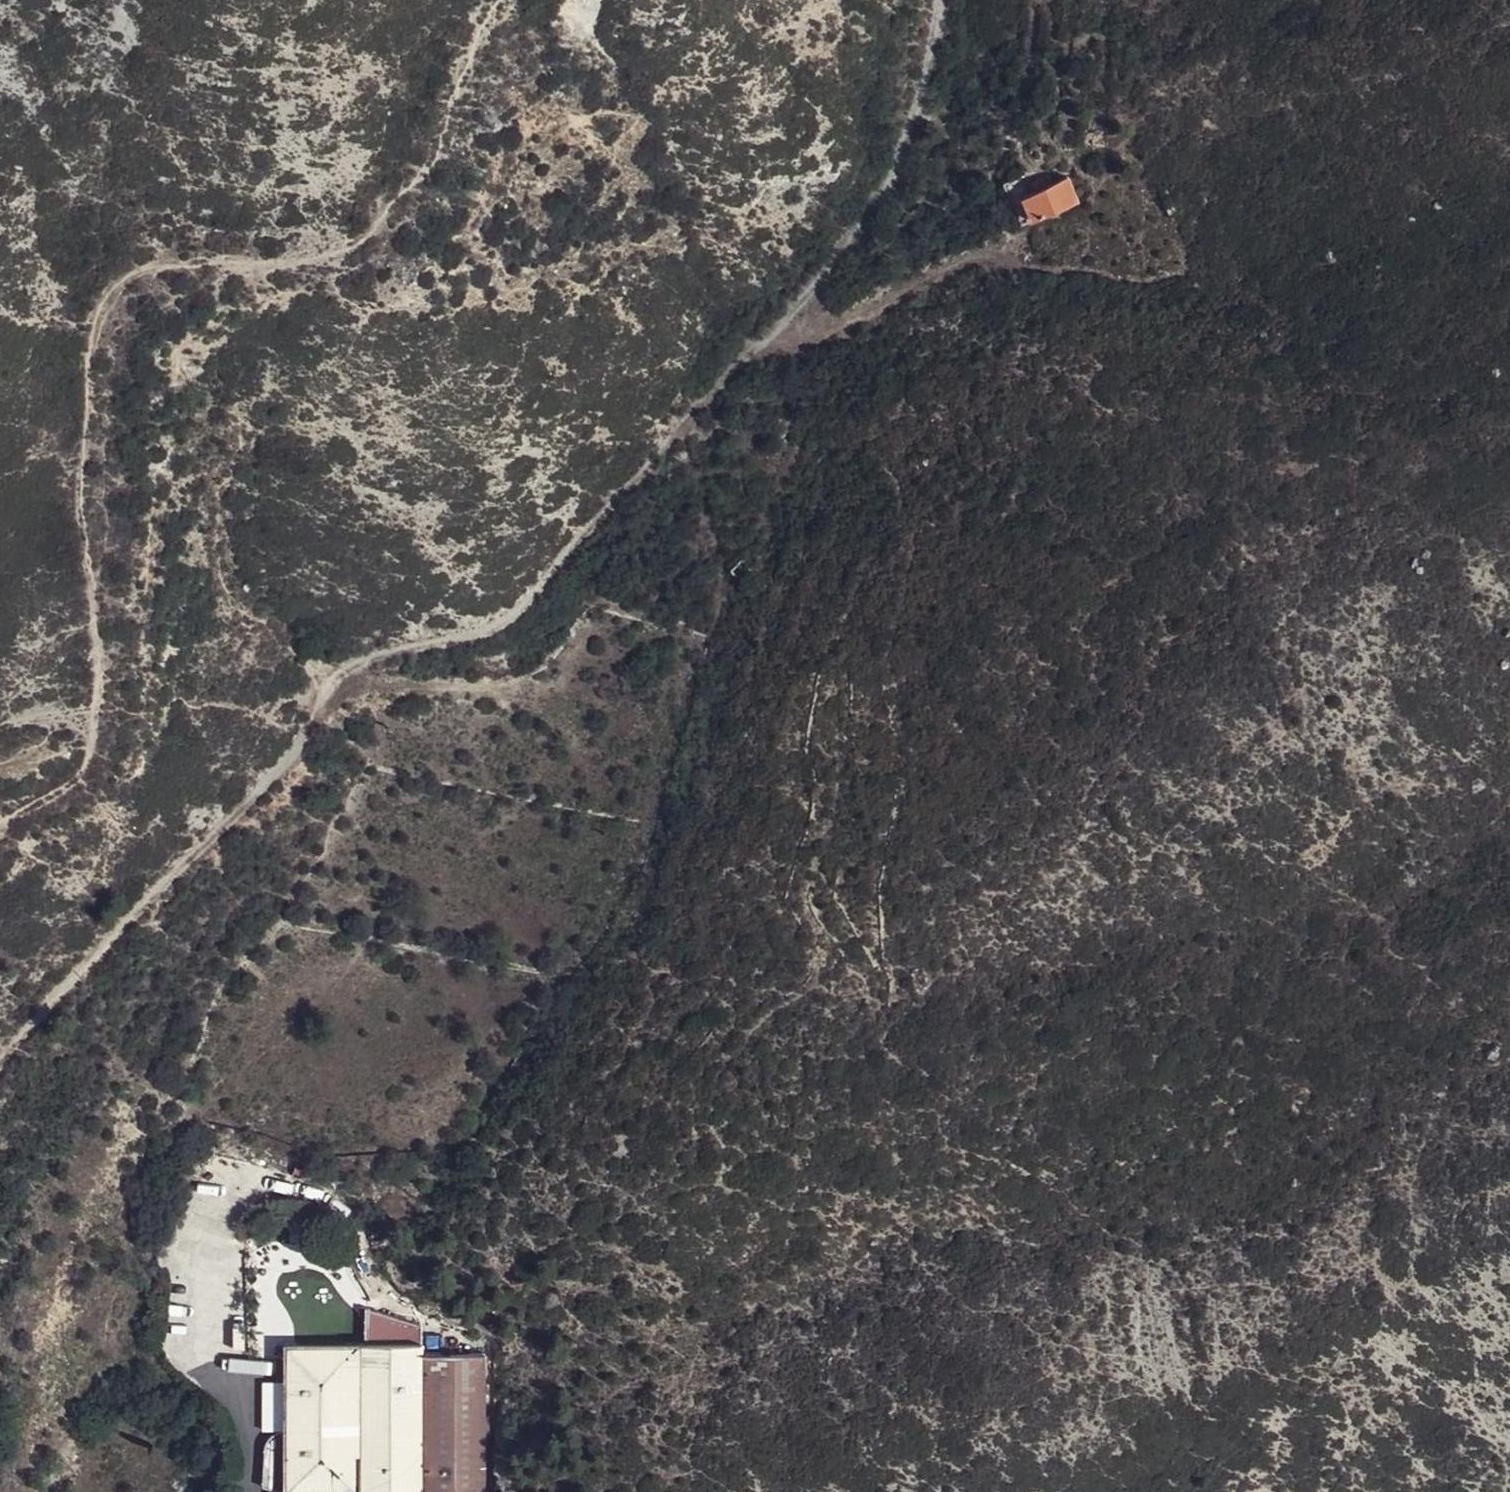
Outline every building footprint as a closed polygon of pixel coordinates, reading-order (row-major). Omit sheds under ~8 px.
[(1076,203),(1066,177),(1043,183),(1032,190),(1022,195),(1032,222),(1076,203)] [(419,1335),(355,1336),(357,1485),(484,1483),(481,1339),(419,1337),(419,1335)] [(355,1336),(280,1336),(281,1486),(336,1485),(357,1485),(355,1336)]
